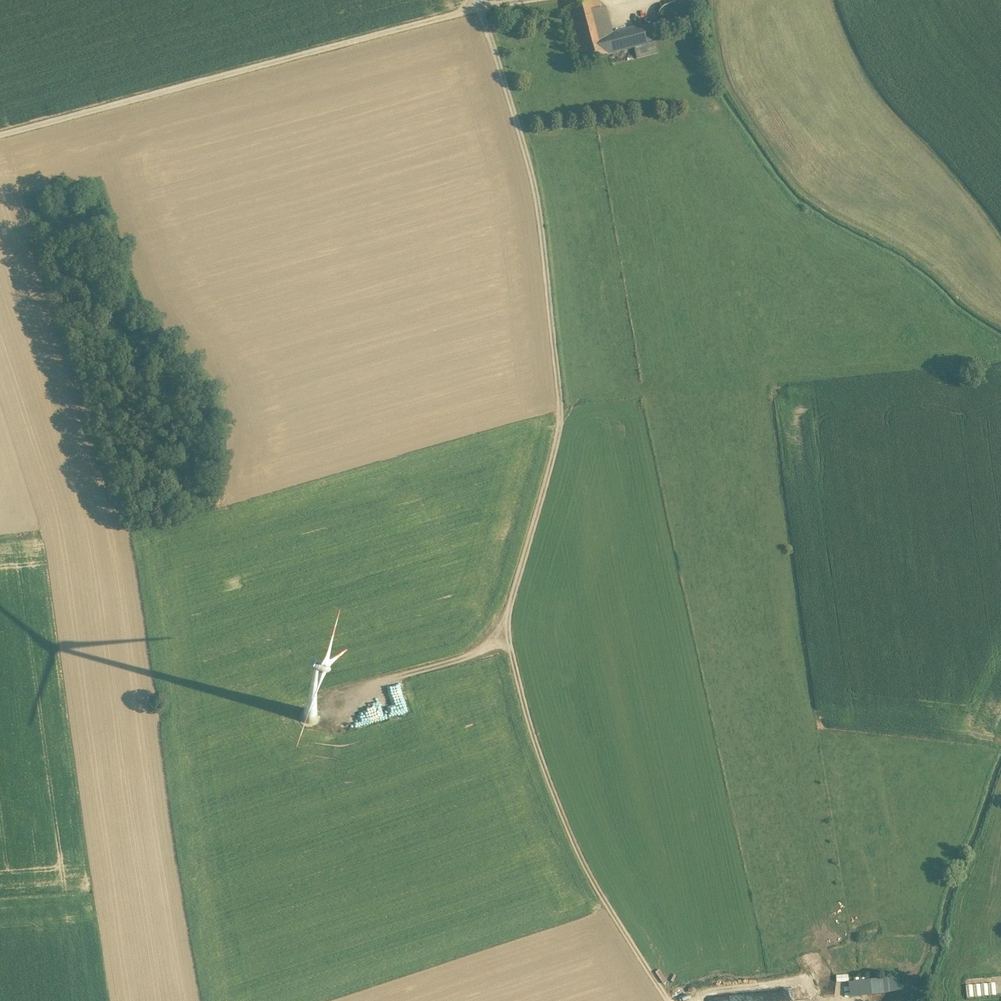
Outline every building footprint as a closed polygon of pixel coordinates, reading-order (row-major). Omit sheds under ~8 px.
[(593,1),(564,8),(579,63),(608,55),(603,37),(595,10),(595,8),(593,1)] [(605,8),(595,10),(603,37),(612,34),(605,8)] [(612,34),(603,37),(608,55),(634,48),(637,59),(658,54),(650,25),(612,34)] [(965,980),(967,998),(1000,995),(1000,977),(965,980)] [(860,993),(861,1000),(908,1000),(906,987),(860,993)]
